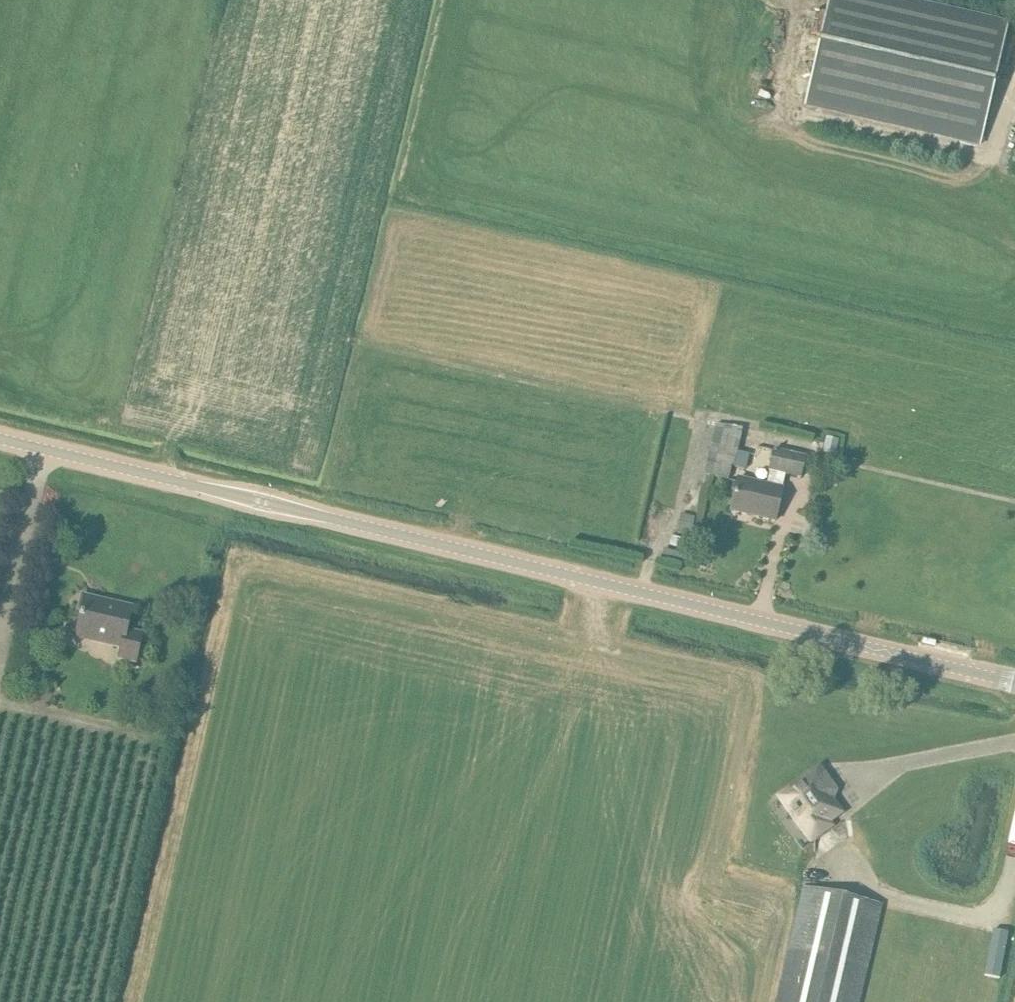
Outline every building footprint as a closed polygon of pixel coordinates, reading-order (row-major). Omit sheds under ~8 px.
[(979,149),(1008,23),(909,0),(828,0),(803,109),(979,149)] [(716,423),(705,474),(728,480),(741,429),(716,423)] [(826,437),(822,453),(835,456),(839,440),(826,437)] [(738,478),(735,492),(731,511),(732,512),(732,508),(754,513),(753,517),(775,522),(782,489),(782,488),(785,475),(800,478),(805,459),(775,452),(768,485),(738,478)] [(681,514),(677,533),(691,536),(695,517),(681,514)] [(671,536),(669,545),(687,550),(689,540),(671,536)] [(663,549),(661,558),(681,564),(684,554),(663,549)] [(82,599),(80,606),(82,610),(76,637),(121,647),(119,658),(136,662),(142,635),(127,631),(132,608),(114,604),(113,606),(99,603),(97,600),(85,597),(82,599)] [(835,788),(823,771),(784,798),(807,830),(825,817),(828,822),(842,812),(831,797),(835,788)] [(881,906),(803,887),(777,1001),(859,1001),(881,906)]
